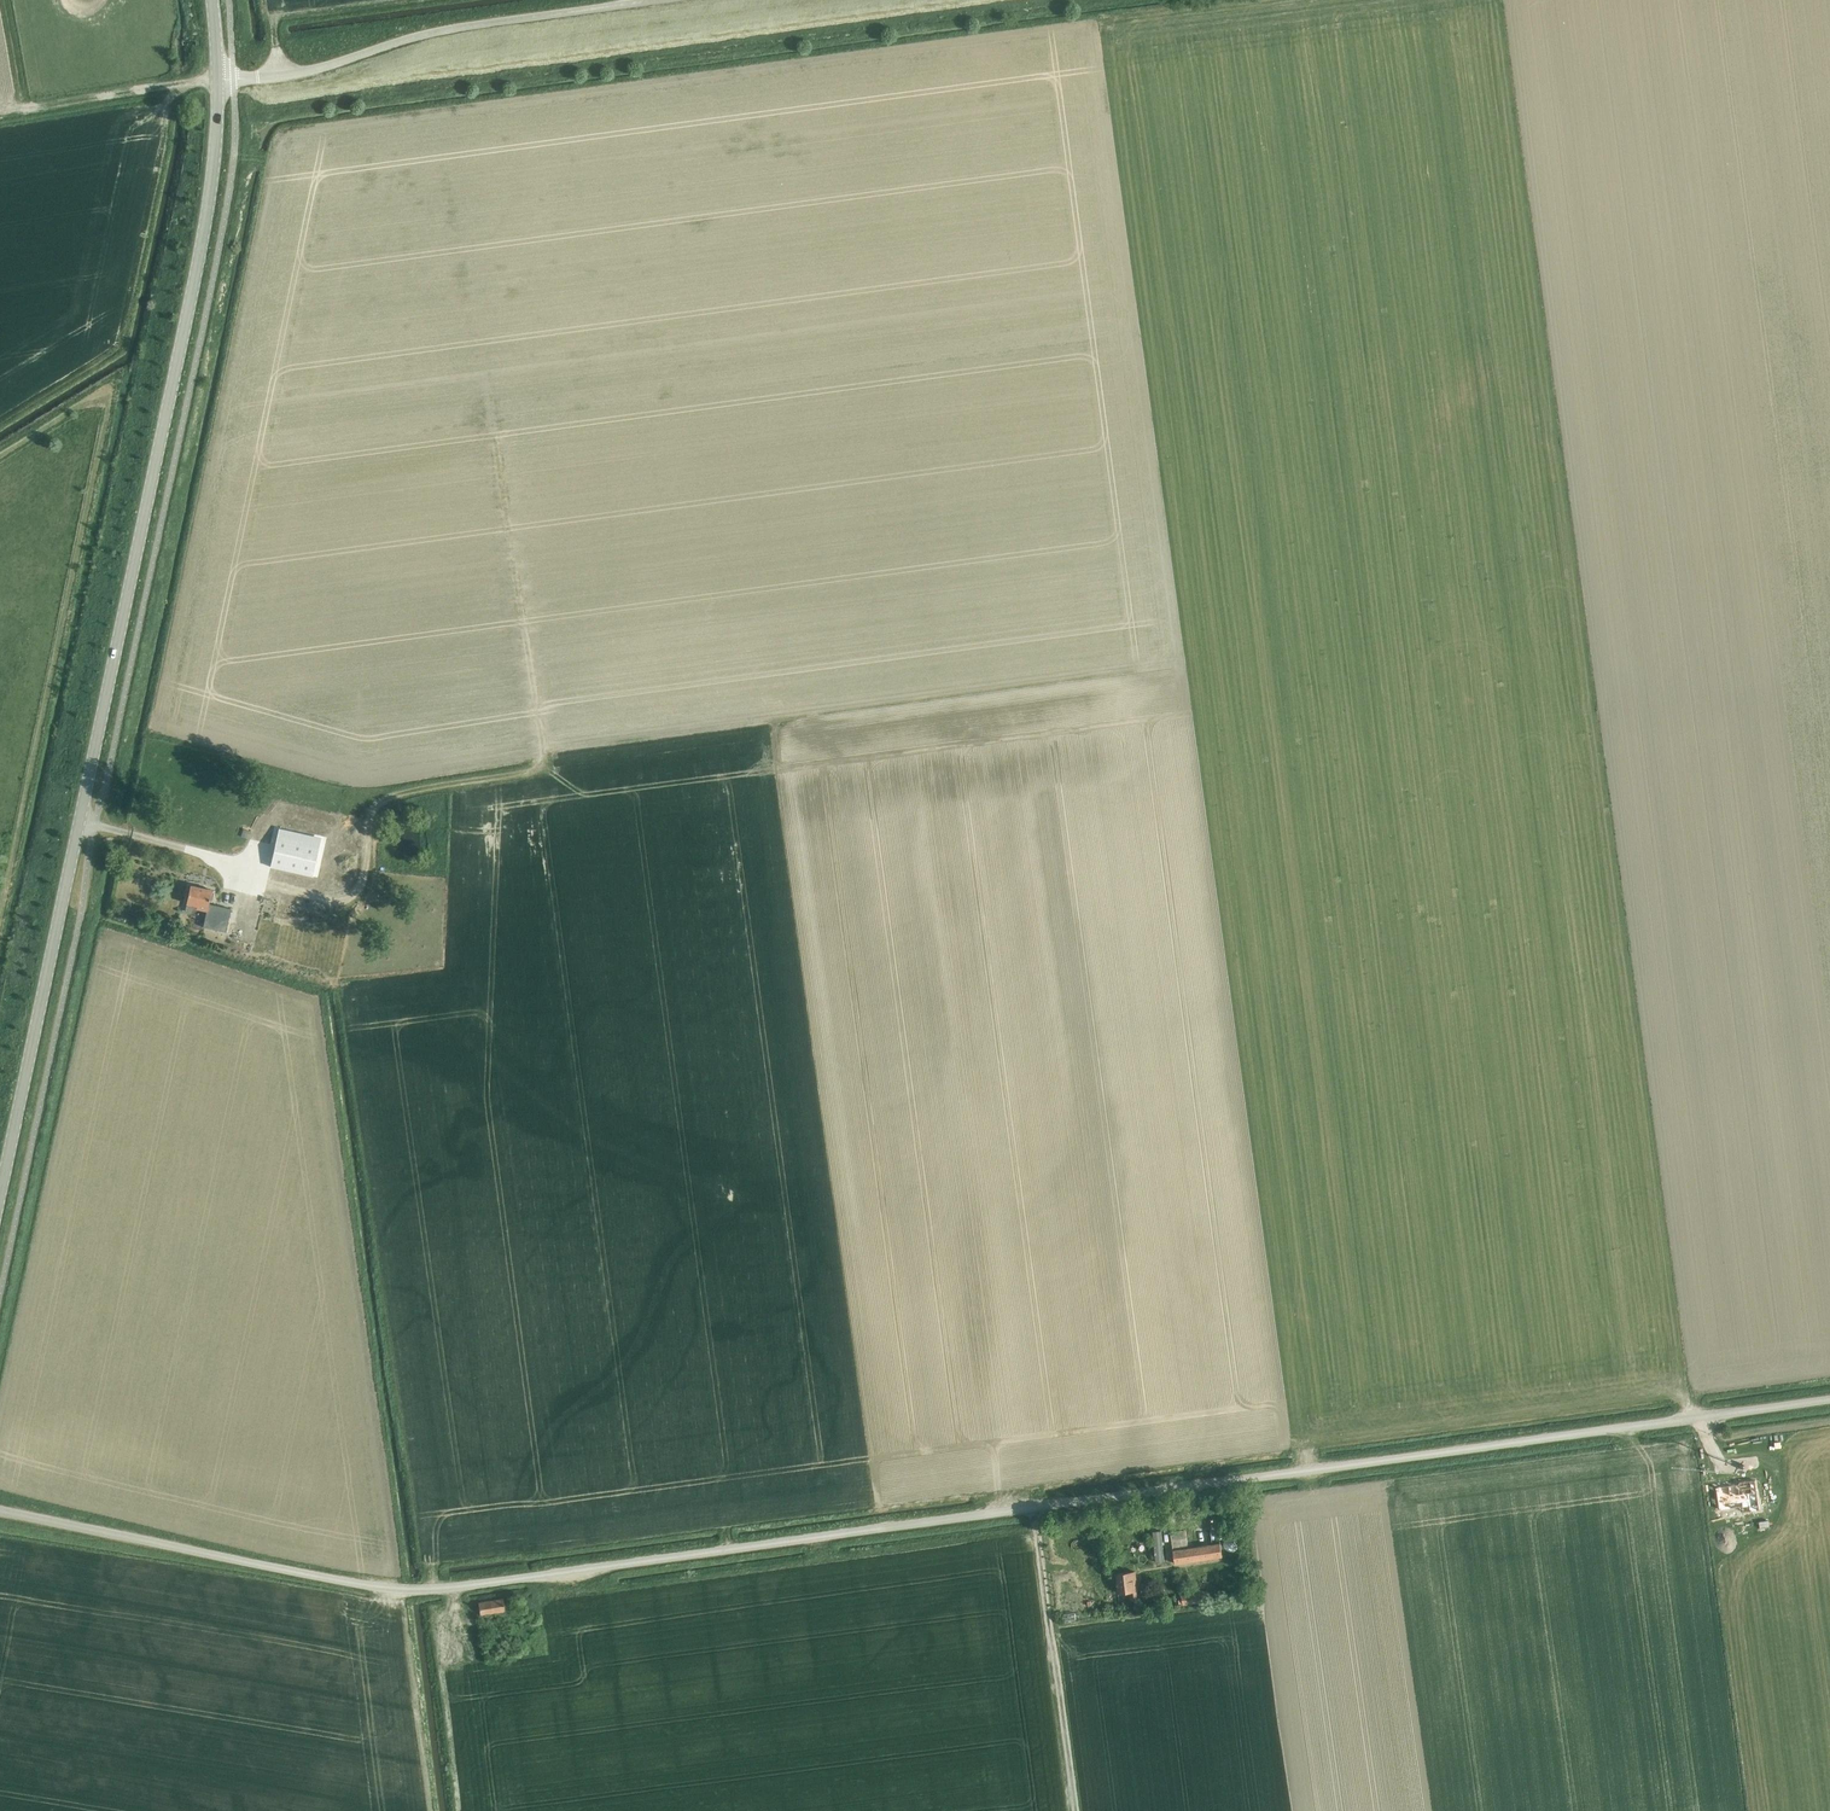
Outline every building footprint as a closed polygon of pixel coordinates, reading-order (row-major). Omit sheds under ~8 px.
[(278,832),(270,867),(313,876),(321,841),(278,832)] [(190,886),(187,904),(197,906),(197,909),(207,911),(203,927),(226,932),(229,920),(231,909),(209,904),(212,890),(190,886)] [(1759,1511),(1754,1480),(1737,1482),(1737,1484),(1714,1487),(1717,1510),(1740,1507),(1741,1513),(1759,1511)] [(1188,1546),(1185,1527),(1170,1529),(1175,1564),(1223,1557),(1220,1538),(1218,1522),(1210,1524),(1213,1542),(1188,1546)] [(1129,1593),(1130,1601),(1138,1600),(1135,1571),(1116,1573),(1119,1594),(1129,1593)] [(1182,1595),(1184,1605),(1206,1602),(1204,1592),(1182,1595)] [(478,1602),(480,1615),(505,1611),(503,1598),(478,1602)]
